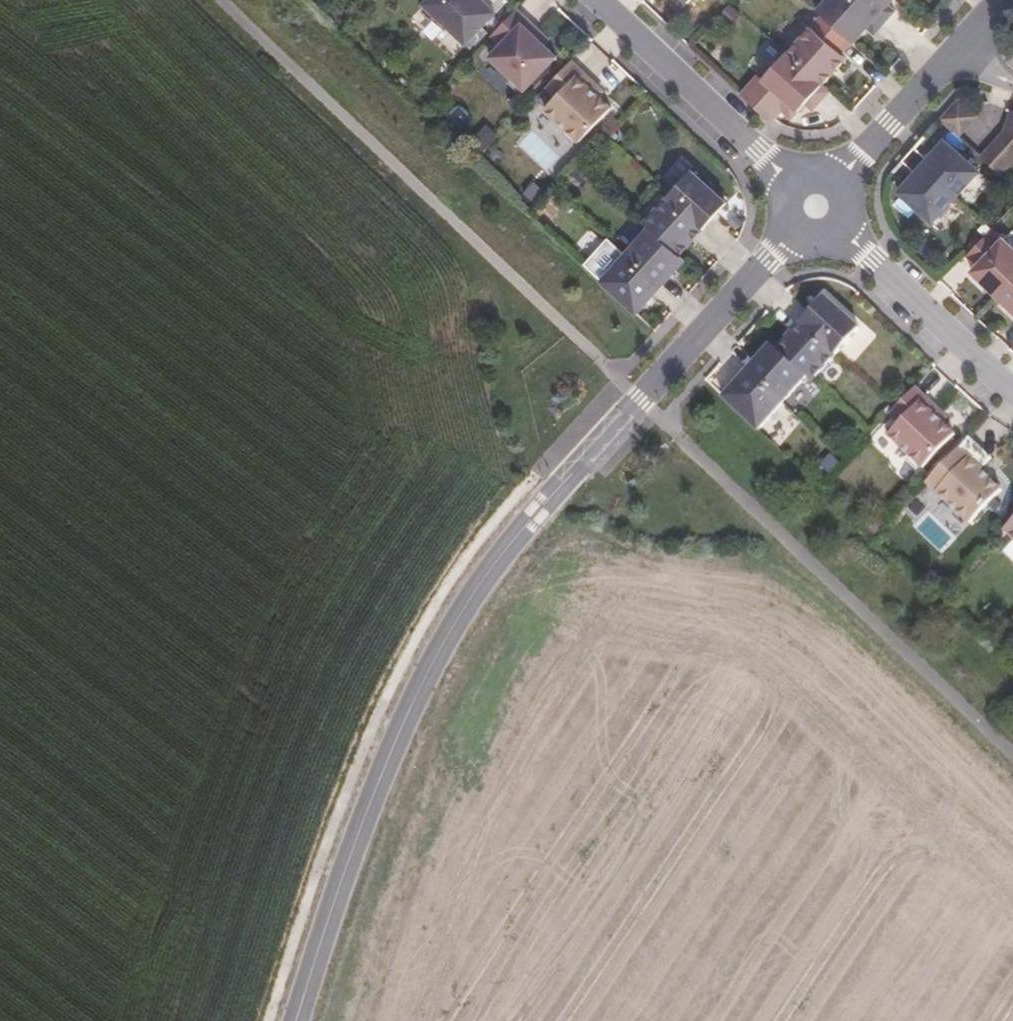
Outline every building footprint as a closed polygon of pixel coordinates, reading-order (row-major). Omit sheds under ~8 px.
[(503,0),(424,0),(423,1),(466,40),(503,0)] [(818,10),(831,22),(850,39),(854,42),(867,28),(875,35),(885,23),(860,0),(828,0),(818,10)] [(885,23),(896,11),(889,4),(893,0),(860,0),(885,23)] [(539,30),(517,10),(492,36),(502,45),(490,57),(525,90),(557,57),(544,45),(534,35),(539,30)] [(823,15),(812,28),(820,35),(831,22),(823,15)] [(831,22),(820,35),(839,52),(850,39),(831,22)] [(788,54),(823,85),(847,59),(839,52),(820,35),(812,28),(788,54)] [(539,30),(534,35),(544,45),(548,39),(539,30)] [(819,104),(830,92),(823,85),(788,54),(787,53),(763,79),(799,111),(812,97),(819,104)] [(593,82),(571,61),(546,88),(556,97),(545,109),(580,142),(611,108),(598,96),(589,87),(593,82)] [(593,82),(589,87),(598,96),(603,91),(593,82)] [(941,119),(960,136),(978,117),(958,100),(941,119)] [(1002,140),(1012,142),(1012,124),(1008,122),(1002,140)] [(517,144),(545,170),(559,155),(531,129),(517,144)] [(898,192),(933,223),(980,172),(945,140),(929,158),(915,146),(906,158),(902,161),(916,173),(898,192)] [(1002,174),(1012,161),(1012,142),(1002,140),(984,158),(1002,174)] [(727,202),(691,170),(668,197),(644,223),(649,228),(679,255),(727,202)] [(534,181),(524,193),(537,205),(548,193),(534,181)] [(547,224),(561,207),(548,197),(534,214),(547,224)] [(649,228),(600,280),(635,313),(685,260),(679,255),(649,228)] [(977,264),(997,243),(987,233),(968,254),(977,264)] [(1005,236),(977,264),(972,270),(1012,310),(1012,243),(1005,236)] [(860,328),(825,297),(801,323),(777,349),(806,375),(811,380),(860,328)] [(772,345),(724,398),(760,431),(806,375),(777,349),(772,345)] [(937,408),(915,387),(896,408),(890,413),(900,423),(889,435),(924,468),(955,434),(942,422),(932,413),(937,408)] [(937,408),(932,413),(942,422),(947,417),(937,408)] [(991,459),(970,437),(928,482),(970,523),(1002,490),(981,470),(991,459)]
